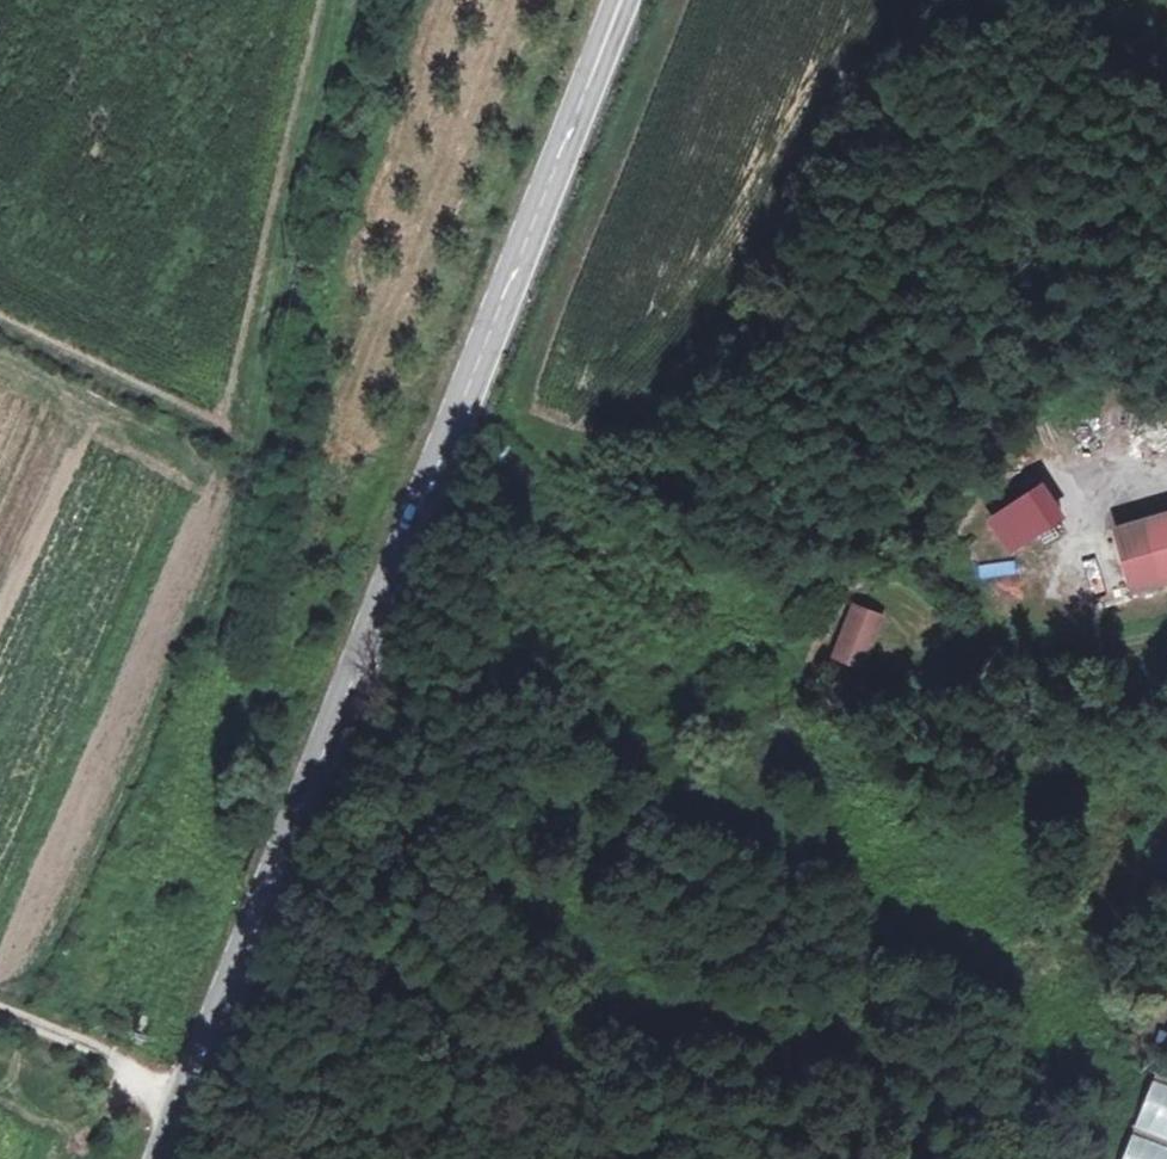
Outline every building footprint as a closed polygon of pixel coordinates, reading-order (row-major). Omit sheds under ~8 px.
[(1068,524),(1048,495),(1018,516),(1039,545),(1068,524)] [(1039,545),(1018,516),(1000,529),(1021,558),(1039,545)] [(1151,525),(1166,573),(1166,520),(1151,525)] [(1151,525),(1122,534),(1144,599),(1166,591),(1166,573),(1151,525)] [(887,609),(858,600),(834,653),(864,664),(887,609)] [(1120,1158),(1166,1158),(1166,1088),(1147,1081),(1120,1158)]
